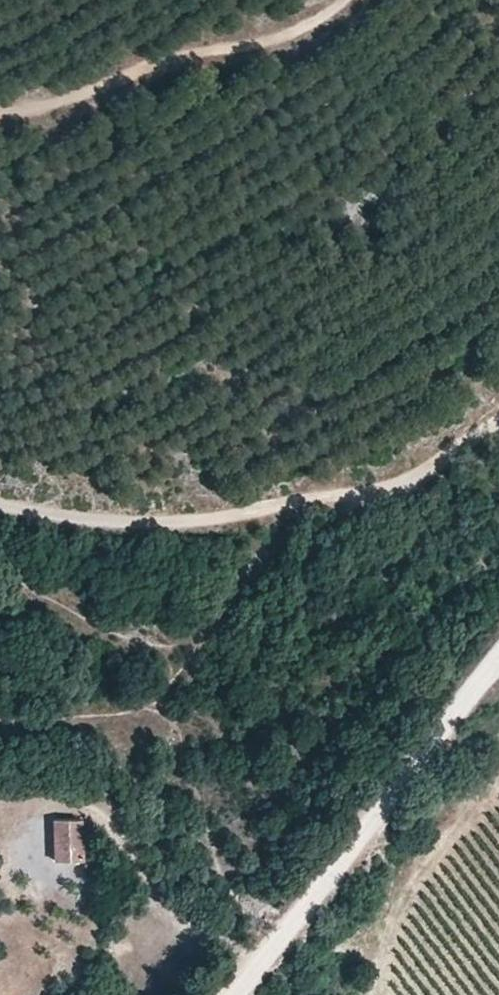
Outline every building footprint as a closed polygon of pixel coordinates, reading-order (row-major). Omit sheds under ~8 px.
[(83,859),(80,818),(64,819),(53,819),(55,861),(83,859)]
